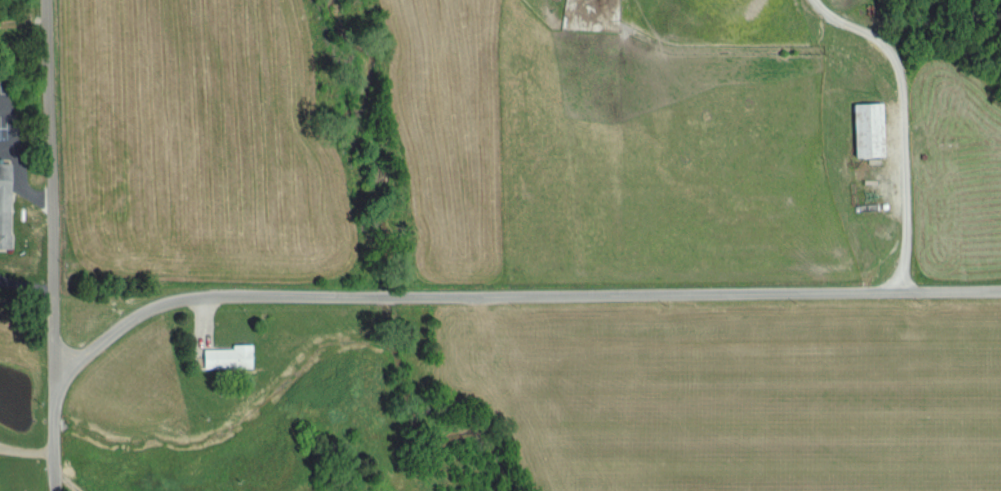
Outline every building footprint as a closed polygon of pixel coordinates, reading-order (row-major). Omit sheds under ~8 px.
[(881,157),(880,104),(851,104),(852,158),(881,157)] [(201,370),(248,370),(248,347),(201,347),(201,370)]
